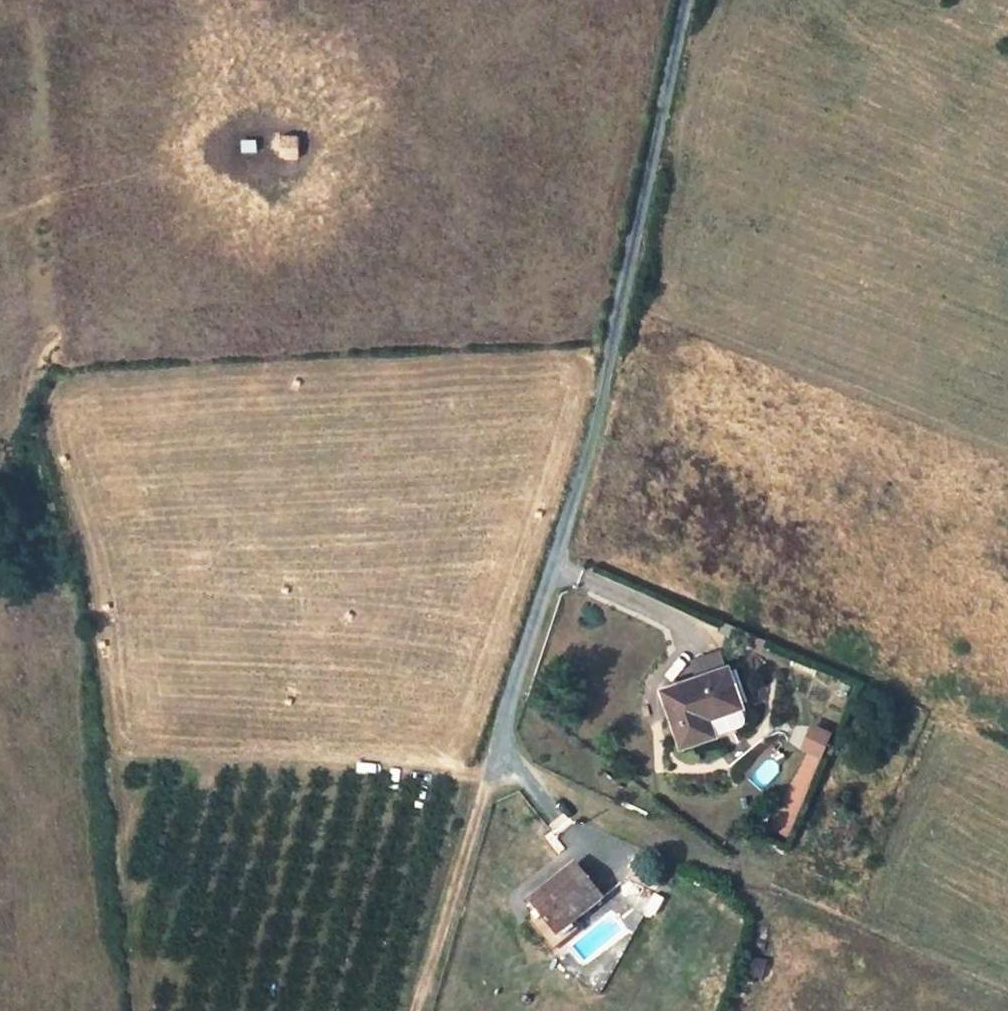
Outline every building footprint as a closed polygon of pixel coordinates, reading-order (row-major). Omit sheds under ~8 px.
[(281,157),(299,157),(300,139),(282,138),(281,157)] [(746,698),(734,664),(726,667),(739,701),(746,698)] [(740,705),(739,701),(726,667),(661,689),(680,744),(713,733),(708,717),(740,705)] [(805,723),(774,834),(796,840),(826,729),(805,723)] [(575,863),(528,901),(555,935),(602,897),(575,863)]
